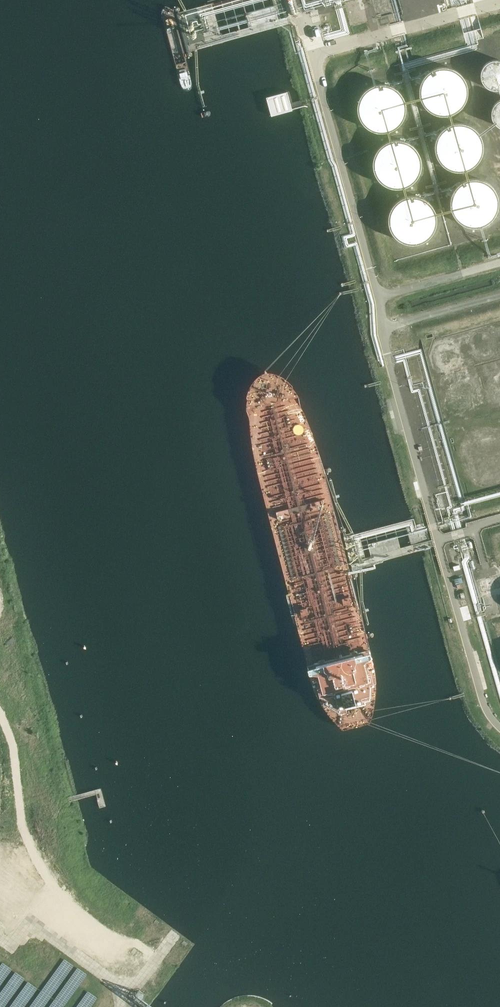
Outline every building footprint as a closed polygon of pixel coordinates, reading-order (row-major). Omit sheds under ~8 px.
[(375,0),(378,11),(385,10),(382,0),(377,0),(375,0)] [(467,0),(426,0),(429,12),(430,12),(429,11),(453,4),(453,5),(454,5),(454,4),(467,1),(467,0)] [(318,9),(310,12),(313,23),(321,21),(318,9)] [(481,70),(481,71),(481,72),(481,73),(481,75),(481,76),(481,77),(481,79),(482,81),(483,82),(484,84),(485,85),(486,86),(488,87),(489,88),(490,89),(492,89),(493,90),(495,90),(497,90),(499,90),(499,89),(499,60),(498,60),(497,59),(496,59),(494,59),(493,60),(492,60),(490,60),(489,61),(488,62),(487,63),(486,63),(484,65),(483,66),(483,67),(482,69),(481,70)] [(429,72),(427,74),(426,75),(425,76),(423,78),(422,81),(421,83),(420,85),(420,86),(420,89),(420,90),(420,92),(420,94),(420,95),(420,97),(421,98),(421,99),(422,101),(423,103),(424,105),(425,106),(426,108),(428,109),(429,110),(431,111),(432,112),(435,113),(437,114),(440,115),(441,115),(443,115),(446,115),(448,115),(451,114),(453,113),(455,113),(456,112),(459,110),(460,109),(461,108),(462,107),(463,106),(464,104),(465,102),(466,101),(467,99),(467,98),(468,96),(468,94),(468,92),(468,91),(468,89),(468,87),(468,86),(467,85),(467,83),(466,81),(465,80),(464,78),(464,77),(462,75),(461,74),(460,73),(458,72),(457,71),(455,70),(455,69),(452,68),(451,68),(449,67),(447,67),(445,67),(443,67),(441,67),(438,67),(437,68),(435,68),(433,69),(432,70),(430,71),(429,72)] [(359,100),(358,101),(358,102),(358,104),(358,106),(358,109),(358,112),(358,113),(358,114),(359,115),(359,117),(360,118),(361,121),(363,123),(364,124),(364,125),(366,127),(368,128),(371,129),(373,131),(375,131),(378,132),(381,132),(383,132),(384,132),(386,132),(388,131),(391,130),(393,129),(395,128),(397,127),(399,125),(399,124),(401,123),(401,122),(402,121),(403,119),(404,117),(404,116),(405,114),(406,112),(406,109),(406,108),(406,107),(406,105),(405,103),(405,102),(405,101),(404,99),(403,97),(402,95),(401,94),(401,93),(400,92),(398,90),(396,88),(394,87),(392,86),(390,85),(388,84),(386,84),(384,84),(382,84),(379,84),(377,84),(376,84),(373,85),(371,86),(369,87),(367,89),(366,90),(364,91),(362,93),(361,95),(360,97),(359,100)] [(287,92),(266,97),(271,115),(292,109),(287,92)] [(499,100),(498,100),(497,101),(496,102),(495,103),(494,104),(493,106),(492,107),(492,109),(492,110),(491,111),(491,113),(491,114),(491,115),(492,117),(492,118),(493,119),(493,121),(494,122),(495,123),(496,124),(497,125),(498,126),(499,127),(499,99),(499,100)] [(445,127),(443,129),(442,130),(441,131),(439,134),(438,136),(437,138),(437,139),(436,141),(436,142),(436,143),(435,146),(435,148),(435,149),(435,150),(436,152),(436,154),(437,157),(438,158),(439,160),(440,161),(441,163),(442,164),(444,165),(445,166),(447,168),(449,169),(450,169),(453,170),(455,171),(458,171),(459,171),(461,171),(464,171),(466,170),(469,169),(471,168),(473,167),(474,166),(475,165),(476,164),(478,162),(479,160),(480,159),(481,157),(482,156),(482,155),(483,154),(483,152),(483,150),(484,148),(484,146),(483,145),(483,143),(483,141),(482,139),(482,138),(481,136),(480,134),(479,133),(478,131),(477,130),(475,129),(474,128),(472,126),(470,125),(469,125),(467,124),(465,123),(463,123),(461,123),(459,123),(457,123),(456,123),(454,123),(451,124),(450,125),(448,125),(447,126),(445,127)] [(383,144),(381,146),(380,147),(379,147),(378,149),(377,151),(376,152),(375,153),(375,155),(374,156),(374,158),(373,160),(373,161),(373,163),(373,164),(373,166),(373,168),(373,169),(374,170),(374,172),(375,174),(376,176),(377,177),(378,178),(379,179),(381,181),(383,183),(384,184),(385,185),(387,186),(390,187),(391,187),(393,188),(396,188),(398,188),(400,188),(402,188),(404,187),(407,186),(408,185),(410,185),(412,183),(414,181),(415,180),(416,179),(417,177),(419,175),(420,173),(420,172),(421,170),(421,169),(421,168),(422,165),(422,163),(421,161),(421,160),(421,158),(420,155),(419,154),(419,152),(418,151),(417,149),(416,148),(414,146),(413,145),(411,144),(410,143),(408,142),(407,141),(405,141),(402,140),(401,140),(399,140),(397,139),(396,140),(394,140),(391,140),(390,141),(388,141),(386,142),(384,143),(383,144)] [(461,182),(460,183),(458,185),(457,186),(455,188),(454,189),(453,191),(452,193),(452,194),(451,195),(451,197),(451,199),(451,200),(450,201),(450,202),(450,204),(451,206),(451,207),(451,208),(452,210),(452,211),(453,213),(453,214),(454,215),(455,216),(456,218),(458,220),(459,221),(462,223),(464,224),(465,225),(467,225),(470,226),(471,226),(473,227),(476,227),(478,226),(480,226),(482,226),(484,225),(487,223),(489,222),(490,221),(491,220),(493,218),(494,216),(495,215),(496,213),(497,212),(497,211),(498,210),(498,208),(498,206),(499,205),(499,203),(499,201),(499,200),(498,199),(498,197),(498,195),(497,194),(496,192),(495,190),(495,189),(494,187),(492,186),(491,185),(490,184),(488,182),(486,181),(485,180),(482,180),(480,179),(479,179),(476,178),(474,178),(473,178),(470,179),(468,179),(466,180),(464,181),(463,181),(461,182)] [(397,202),(395,203),(394,204),(393,205),(392,208),(391,208),(391,210),(390,212),(389,214),(389,215),(389,216),(389,218),(389,220),(389,222),(389,224),(389,225),(390,226),(390,228),(390,229),(391,230),(392,232),(393,233),(393,234),(394,235),(395,236),(396,237),(398,238),(400,240),(402,241),(404,242),(406,243),(408,243),(410,244),(413,244),(415,244),(416,243),(419,243),(421,242),(424,241),(425,240),(427,239),(429,238),(430,236),(431,235),(432,234),(434,231),(435,229),(436,227),(436,225),(436,224),(437,222),(437,221),(437,220),(437,218),(437,216),(436,215),(436,213),(435,211),(435,210),(434,209),(434,207),(433,206),(432,204),(430,202),(429,201),(426,200),(425,199),(423,198),(422,197),(420,196),(418,196),(416,196),(413,195),(412,195),(410,195),(408,196),(406,196),(404,197),(402,198),(401,199),(399,199),(398,200),(397,202)] [(498,574),(477,580),(481,593),(499,588),(499,582),(498,574)]
